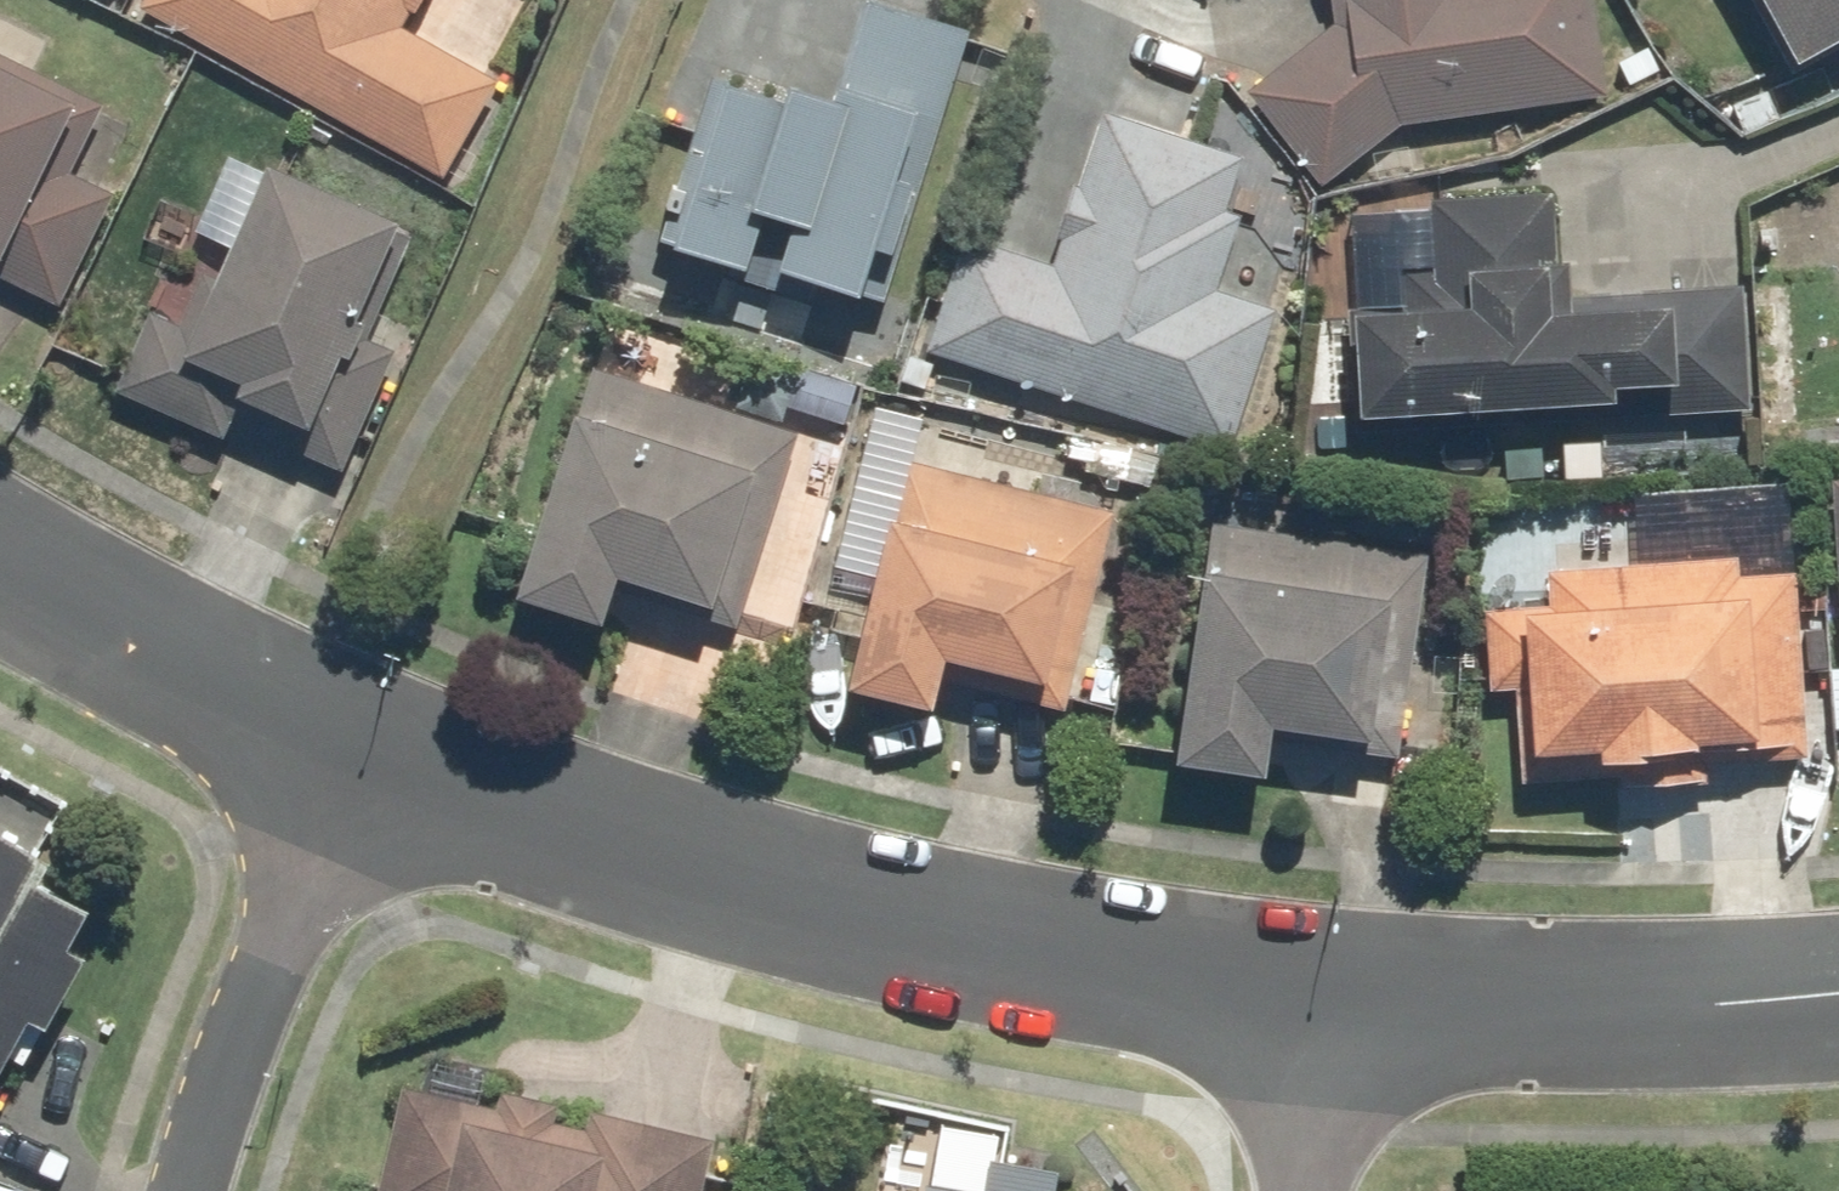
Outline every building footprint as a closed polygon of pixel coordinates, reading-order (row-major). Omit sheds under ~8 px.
[(128,14),(437,179),(490,79),(404,33),(422,0),(135,0),(128,14)] [(1337,22),(1247,94),(1323,188),(1406,121),(1599,110),(1592,0),(1335,0),(1337,22)] [(1783,74),(1838,44),(1838,0),(1743,0),(1783,74)] [(735,94),(702,84),(650,260),(836,315),(859,238),(889,247),(952,32),(855,3),(826,101),(740,76),(735,94)] [(0,62),(0,277),(51,303),(106,195),(70,176),(102,113),(0,62)] [(1235,160),(1091,117),(1072,180),(1061,177),(1035,264),(954,240),(920,354),(1240,448),(1280,311),(1218,293),(1240,217),(1220,212),(1235,160)] [(398,233),(227,159),(220,156),(186,234),(213,246),(151,391),(337,472),(407,310),(371,295),(398,233)] [(1549,211),(1348,213),(1351,430),(1602,427),(1602,396),(1756,394),(1755,286),(1581,288),(1581,310),(1550,310),(1549,211)] [(584,417),(562,410),(504,601),(590,628),(603,585),(700,615),(727,527),(772,540),(803,438),(597,375),(584,417)] [(1121,520),(906,465),(891,523),(876,520),(831,696),(927,720),(935,686),(1053,716),(1084,591),(1102,595),(1121,520)] [(1821,481),(1838,695),(1838,479),(1821,481)] [(1265,530),(1182,525),(1167,773),(1261,779),(1264,734),(1368,740),(1372,676),(1414,679),(1422,548),(1354,544),(1356,512),(1267,506),(1265,530)] [(1734,565),(1547,558),(1546,608),(1480,606),(1477,686),(1511,687),(1508,778),(1642,783),(1643,751),(1784,756),(1789,586),(1733,584),(1734,565)] [(0,850),(0,1071),(24,1027),(39,1035),(78,965),(65,958),(89,914),(25,879),(31,867),(0,850)] [(715,1143),(502,1089),(498,1107),(406,1083),(378,1190),(702,1190),(715,1143)] [(984,1163),(980,1190),(1054,1190),(1057,1174),(984,1163)] [(915,1182),(913,1190),(974,1190),(915,1182)]
